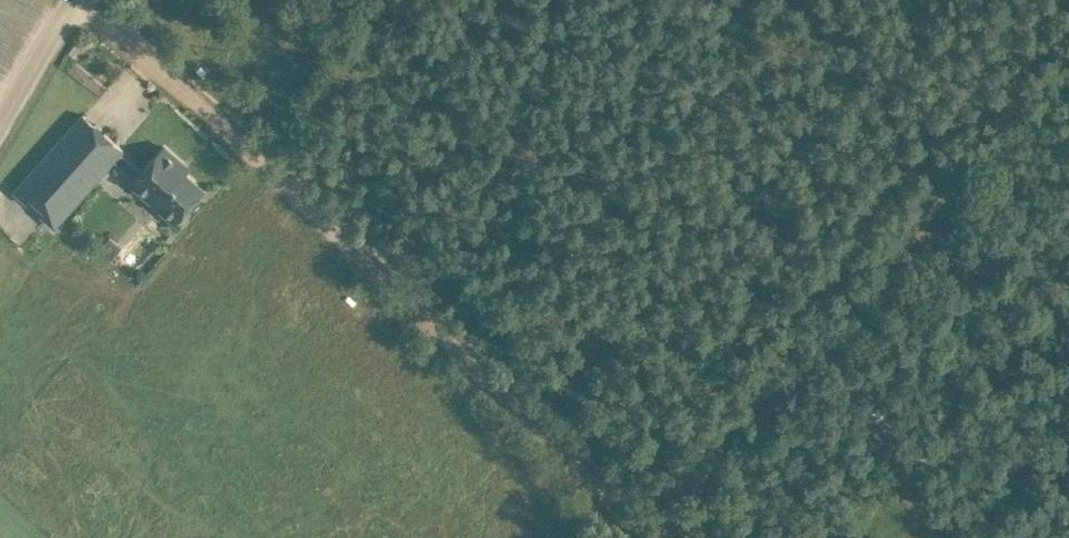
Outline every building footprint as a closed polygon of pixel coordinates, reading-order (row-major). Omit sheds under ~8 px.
[(165,146),(145,168),(123,149),(128,144),(88,109),(19,186),(32,197),(36,193),(50,205),(46,210),(59,221),(118,154),(140,174),(132,182),(174,222),(204,189),(185,172),(189,168),(165,146)] [(840,388),(857,407),(864,401),(848,381),(840,388)]
